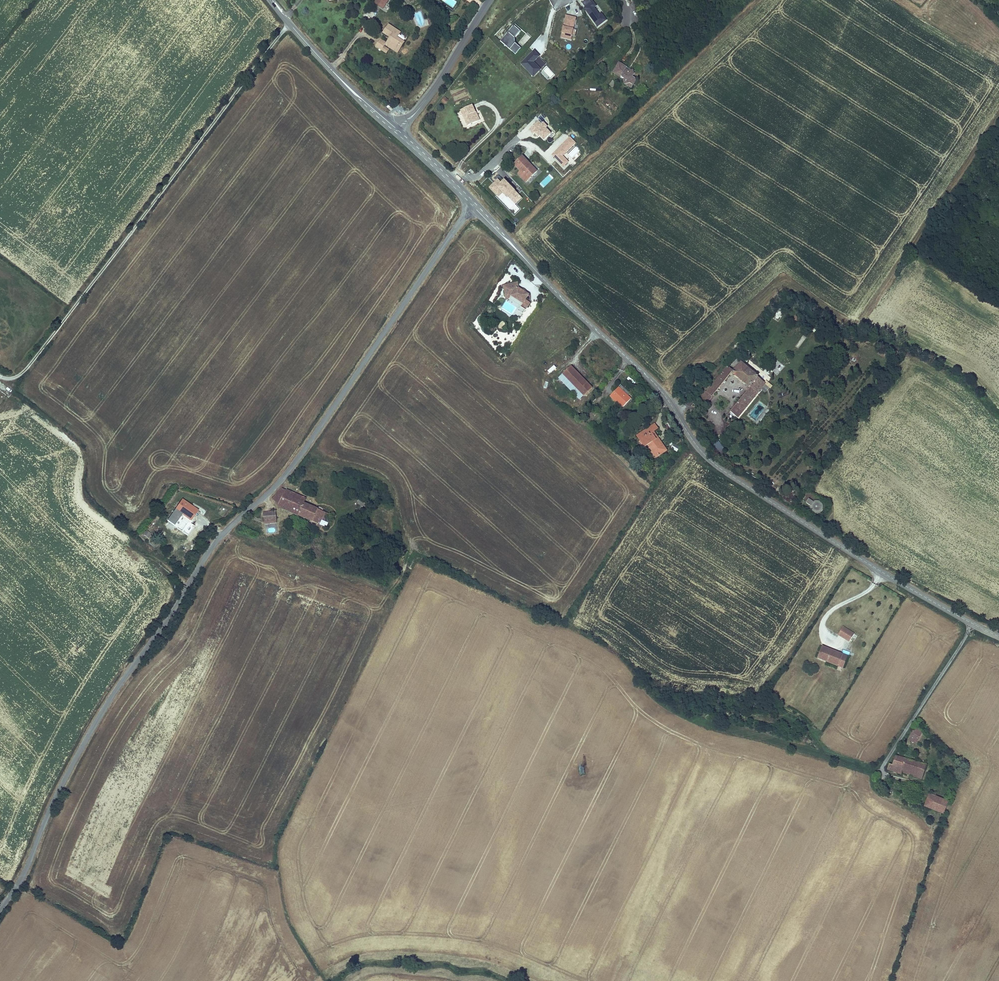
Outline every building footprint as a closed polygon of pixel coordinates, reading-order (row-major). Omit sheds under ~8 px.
[(390,0),(377,0),(376,2),(384,8),(390,0)] [(602,12),(600,13),(595,6),(597,5),(594,0),(591,2),(590,0),(585,0),(581,2),(585,7),(584,8),(597,26),(607,19),(602,12)] [(577,19),(566,16),(560,38),(571,41),(572,36),(574,30),(577,19)] [(398,37),(401,31),(390,24),(386,30),(392,34),(395,36),(393,39),(391,37),(388,41),(381,37),(376,44),(382,48),(384,45),(386,43),(387,44),(387,42),(397,48),(400,43),(402,44),(404,41),(398,37)] [(515,42),(515,37),(521,31),(514,25),(500,40),(516,53),(521,47),(515,42)] [(524,46),(530,37),(526,34),(520,43),(524,46)] [(387,44),(398,51),(402,44),(400,43),(397,48),(387,42),(387,44)] [(538,68),(538,65),(534,61),(540,56),(534,49),(520,63),(533,77),(540,70),(538,68)] [(624,78),(623,80),(626,84),(630,82),(634,84),(637,79),(632,70),(628,71),(625,69),(626,67),(618,63),(613,73),(621,77),(621,76),(624,78)] [(461,111),(467,127),(478,122),(474,114),(475,113),(472,106),(461,111)] [(543,125),(539,122),(529,131),(542,144),(552,135),(547,130),(548,129),(544,124),(543,125)] [(569,163),(563,157),(576,145),(570,138),(552,155),(563,168),(569,163)] [(468,146),(455,145),(454,156),(467,157),(468,146)] [(527,181),(536,172),(522,157),(514,165),(520,172),(523,174),(522,175),(527,181)] [(517,175),(525,183),(527,181),(522,175),(523,174),(520,172),(517,175)] [(544,188),(553,179),(548,175),(539,183),(544,188)] [(511,199),(517,194),(504,181),(501,184),(498,181),(490,188),(499,196),(504,191),(511,199)] [(522,290),(519,289),(518,283),(504,286),(507,297),(512,296),(523,304),(521,307),(519,311),(523,314),(531,303),(526,300),(529,295),(525,292),(522,290)] [(523,304),(512,296),(507,297),(507,300),(510,299),(521,307),(523,304)] [(801,336),(795,347),(799,349),(805,338),(801,336)] [(760,375),(742,360),(734,370),(732,372),(750,387),(738,402),(746,408),(767,383),(759,376),(760,375)] [(777,361),(771,372),(777,375),(783,365),(777,361)] [(571,365),(563,374),(584,396),(592,387),(571,365)] [(732,372),(734,370),(728,365),(712,385),(707,391),(706,390),(700,398),(706,404),(732,372)] [(550,375),(556,368),(554,366),(547,372),(550,375)] [(563,374),(556,380),(561,384),(563,382),(580,400),(584,396),(563,374)] [(618,387),(617,388),(626,396),(627,395),(618,387)] [(626,396),(617,388),(610,396),(616,402),(617,401),(623,406),(631,398),(627,395),(626,396)] [(730,411),(738,418),(746,408),(738,402),(730,411)] [(649,427),(644,430),(647,435),(640,440),(645,447),(648,445),(652,452),(657,458),(668,450),(654,430),(658,428),(655,423),(649,427)] [(647,435),(644,430),(636,435),(640,440),(647,435)] [(335,487),(323,482),(320,491),(331,496),(335,487)] [(285,490),(282,489),(272,499),(278,506),(285,490)] [(285,490),(278,506),(319,524),(324,512),(304,503),(291,498),(292,493),(285,490)] [(306,499),(292,493),(291,498),(304,503),(306,499)] [(809,499),(806,503),(811,506),(810,507),(810,508),(811,510),(811,511),(813,513),(814,513),(815,514),(817,514),(819,514),(820,513),(821,512),(822,511),(823,509),(823,507),(823,506),(822,504),(821,503),(820,502),(818,501),(817,501),(815,502),(813,502),(809,499)] [(173,510),(183,517),(184,515),(186,517),(185,518),(190,522),(194,517),(191,515),(195,510),(180,500),(173,510)] [(276,520),(276,512),(268,512),(268,513),(265,513),(266,518),(267,519),(269,519),(269,520),(276,520)] [(331,515),(324,512),(319,524),(326,527),(331,515)] [(148,540),(151,533),(145,530),(142,536),(148,540)] [(848,643),(853,636),(843,628),(837,635),(848,643)] [(838,668),(843,658),(837,654),(836,655),(834,654),(834,653),(823,648),(818,659),(838,668)] [(848,660),(843,658),(838,668),(842,670),(848,660)] [(916,743),(920,733),(911,730),(907,740),(916,743)] [(913,772),(912,776),(921,780),(926,767),(895,756),(891,764),(889,764),(887,770),(901,775),(902,773),(903,769),(913,772)] [(943,814),(947,801),(929,795),(925,807),(943,814)]
